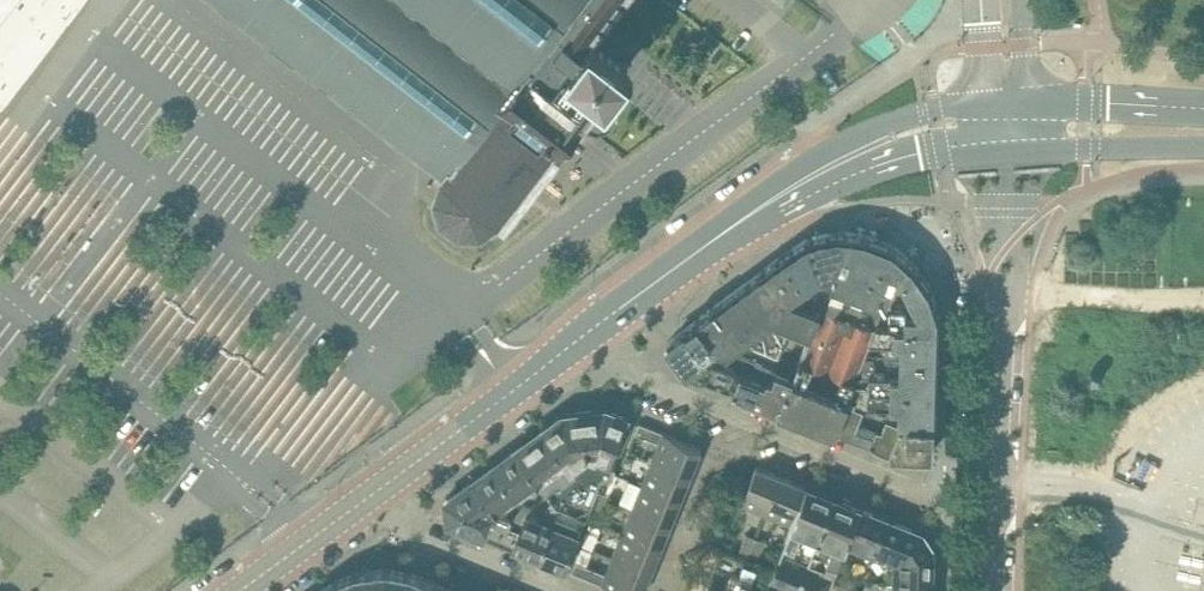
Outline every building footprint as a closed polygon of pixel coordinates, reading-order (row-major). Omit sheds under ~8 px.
[(85,0),(0,0),(0,110),(85,0)] [(447,161),(435,177),(441,182),(434,203),(440,224),(458,237),(479,238),(498,225),(521,196),(549,160),(561,169),(581,143),(586,145),(590,131),(592,127),(597,129),(610,126),(618,115),(619,102),(611,91),(610,89),(619,77),(629,65),(597,38),(607,24),(625,0),(239,0),(447,161)] [(796,0),(769,0),(786,13),(796,0)] [(837,231),(809,237),(823,275),(833,280),(845,251),(845,232),(837,231)] [(836,285),(827,309),(837,313),(838,308),(843,310),(850,292),(878,303),(887,306),(897,282),(901,271),(911,260),(893,245),(867,235),(866,235),(845,232),(845,251),(833,280),(832,283),(836,285)] [(777,258),(763,269),(783,296),(795,300),(803,293),(813,284),(823,275),(809,237),(792,248),(785,252),(777,258)] [(868,352),(866,356),(874,357),(875,343),(890,344),(889,357),(902,358),(902,360),(939,362),(939,347),(940,315),(932,290),(931,287),(923,276),(915,263),(911,260),(901,271),(897,282),(905,285),(913,300),(921,316),(908,316),(908,307),(892,307),(891,326),(879,327),(878,327),(877,330),(872,343),(868,352)] [(763,269),(741,285),(765,316),(792,326),(812,333),(813,331),(821,310),(795,300),(783,296),(763,269)] [(741,285),(718,302),(747,337),(754,346),(780,356),(787,340),(792,326),(765,316),(741,285)] [(718,302),(696,318),(697,319),(719,347),(728,349),(730,349),(741,341),(754,346),(747,337),(718,302)] [(806,348),(800,361),(814,367),(828,372),(843,378),(856,383),(866,356),(868,352),(872,343),(877,330),(836,314),(837,313),(827,309),(822,308),(821,310),(813,331),(812,333),(806,348)] [(672,349),(668,352),(676,363),(680,360),(687,370),(700,375),(707,355),(719,347),(697,319),(670,339),(672,341),(668,344),(672,349)] [(707,355),(700,375),(728,386),(732,388),(755,397),(763,378),(768,366),(741,355),(736,367),(725,362),(728,349),(719,347),(707,355)] [(850,399),(849,401),(864,407),(870,404),(870,405),(888,406),(888,417),(900,422),(935,423),(937,423),(938,392),(939,362),(902,360),(902,358),(889,357),(886,357),(885,373),(871,373),(871,376),(871,386),(855,386),(850,399)] [(799,364),(794,377),(808,383),(814,367),(800,361),(799,364)] [(763,378),(755,397),(779,407),(780,408),(781,409),(794,377),(777,370),(768,366),(763,378)] [(794,377),(781,409),(799,416),(817,423),(838,431),(849,401),(850,399),(837,394),(829,392),(811,385),(808,383),(794,377)] [(843,378),(837,394),(850,399),(855,386),(856,383),(843,378)] [(849,401),(838,431),(853,436),(872,443),(896,452),(900,422),(888,417),(864,407),(849,401)] [(634,420),(606,409),(562,415),(517,448),(540,479),(556,502),(579,512),(587,515),(588,514),(589,514),(593,505),(600,488),(606,490),(634,420)] [(900,422),(896,452),(917,453),(917,458),(928,458),(928,454),(932,454),(932,447),(934,447),(935,423),(900,422)] [(659,443),(653,457),(691,473),(701,448),(639,423),(635,433),(659,443)] [(529,486),(540,479),(517,448),(495,464),(517,495),(518,495),(522,500),(533,492),(529,486)] [(681,498),(691,473),(653,457),(642,483),(681,498)] [(495,464),(474,479),(497,511),(505,505),(517,495),(495,464)] [(756,466),(740,504),(765,514),(780,475),(756,466)] [(780,475),(765,514),(792,525),(807,486),(780,475)] [(474,479),(446,500),(448,521),(514,548),(522,530),(508,524),(511,519),(496,513),(497,511),(474,479)] [(642,483),(632,508),(670,523),(681,498),(642,483)] [(792,525),(776,564),(794,571),(825,494),(807,486),(792,525)] [(611,492),(606,490),(600,488),(593,505),(589,514),(600,519),(611,492)] [(825,494),(794,571),(803,575),(812,578),(843,501),(825,494)] [(843,501),(812,578),(829,586),(832,580),(837,566),(847,542),(861,508),(843,501)] [(632,508),(622,533),(660,549),(670,523),(632,508)] [(861,508),(847,542),(860,547),(857,556),(868,560),(870,557),(886,518),(861,508)] [(514,548),(541,559),(557,519),(545,514),(543,520),(528,514),(522,530),(514,548)] [(886,518),(870,557),(877,560),(887,564),(892,555),(898,557),(910,550),(914,557),(928,560),(928,555),(932,555),(932,549),(922,533),(892,521),(886,518)] [(557,519),(541,559),(567,569),(581,535),(583,530),(569,524),(557,519)] [(622,533),(612,558),(650,574),(660,549),(622,533)] [(749,553),(755,537),(746,534),(740,549),(749,553)] [(749,553),(759,557),(765,541),(755,537),(749,553)] [(758,564),(756,563),(746,559),(722,549),(721,552),(715,566),(731,573),(724,589),(708,583),(705,590),(747,590),(758,564)] [(887,564),(886,567),(895,571),(895,582),(931,584),(932,555),(928,555),(928,560),(914,557),(910,550),(898,557),(892,555),(887,564)] [(650,574),(612,558),(606,573),(575,561),(571,571),(620,590),(643,590),(650,574)] [(829,586),(812,578),(803,575),(794,571),(776,564),(765,590),(827,590),(829,586)] [(371,570),(372,590),(402,590),(410,572),(409,572),(386,568),(371,570)] [(335,581),(342,590),(372,590),(371,570),(356,572),(335,581)] [(402,590),(455,590),(410,572),(402,590)] [(863,590),(875,590),(878,583),(868,579),(863,590)] [(827,590),(860,590),(832,580),(829,586),(827,590)] [(321,590),(342,590),(335,581),(334,581),(321,590)] [(931,584),(895,582),(888,582),(887,590),(931,590),(931,584)]
